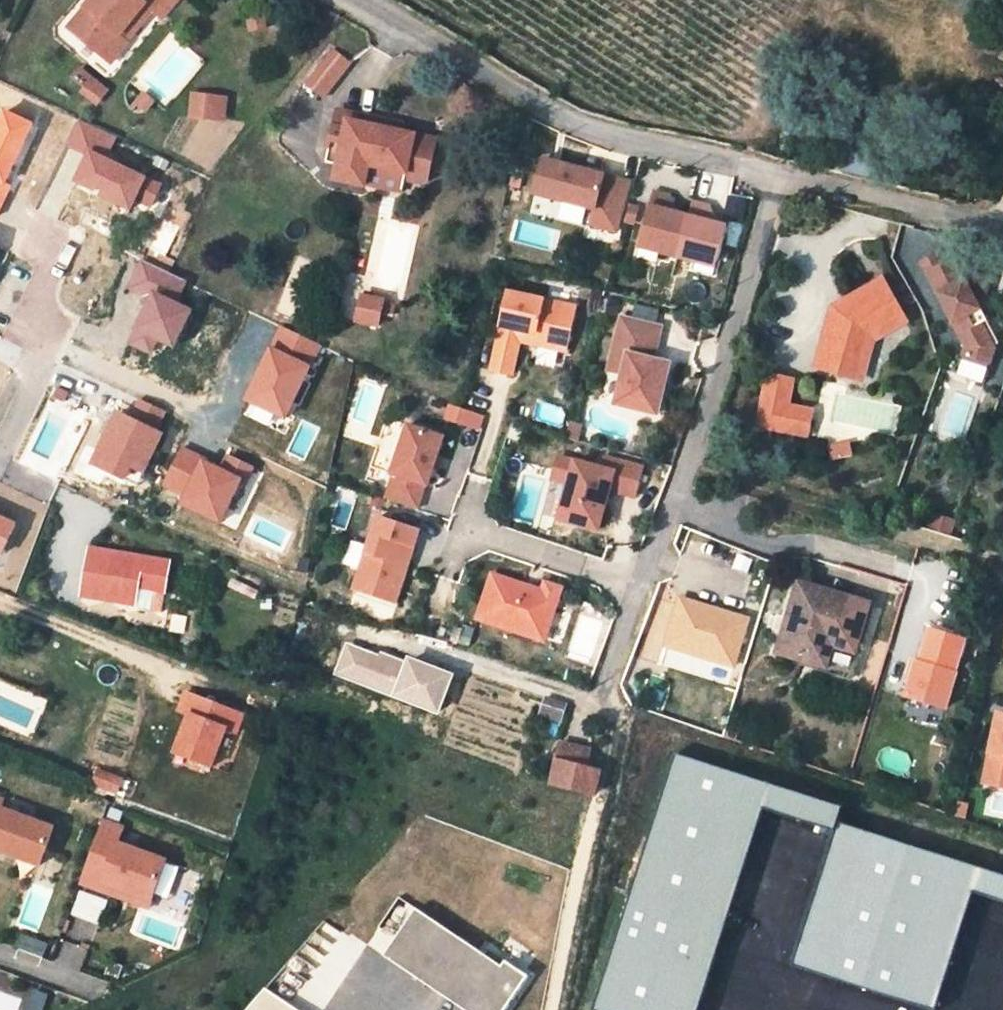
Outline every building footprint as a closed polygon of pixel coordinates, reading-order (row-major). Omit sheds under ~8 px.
[(89,39),(101,22),(119,0),(64,0),(55,11),(89,39)] [(111,29),(101,22),(89,39),(99,47),(111,29)] [(324,29),(296,64),(312,77),(340,42),(324,29)] [(83,66),(67,53),(60,62),(76,75),(83,66)] [(196,96),(199,76),(174,72),(171,92),(196,96)] [(388,112),(364,107),(365,99),(325,91),(316,135),(327,137),(325,147),(354,153),(355,151),(356,145),(393,153),(392,159),(408,162),(415,157),(419,135),(409,133),(412,116),(388,112)] [(389,104),(365,99),(364,107),(388,112),(389,104)] [(16,113),(0,105),(0,147),(16,113)] [(87,147),(97,127),(64,111),(53,134),(70,142),(57,170),(84,183),(82,186),(111,200),(115,189),(133,197),(144,173),(87,147)] [(423,119),(412,116),(409,133),(419,135),(423,119)] [(613,163),(526,140),(517,175),(577,191),(573,206),(599,213),(613,163)] [(393,153),(356,145),(355,151),(392,159),(393,153)] [(649,178),(634,174),(621,223),(644,229),(642,236),(659,240),(670,200),(646,193),(649,178)] [(674,185),(670,200),(659,240),(677,245),(678,239),(701,245),(711,211),(686,204),(690,189),(674,185)] [(173,299),(159,292),(169,272),(123,250),(111,277),(130,286),(116,317),(119,318),(111,334),(134,344),(141,329),(156,336),(173,299)] [(952,250),(934,255),(961,349),(958,357),(986,367),(991,354),(982,324),(974,327),(971,318),(985,314),(971,269),(969,259),(956,262),(952,250)] [(827,295),(818,314),(811,309),(796,354),(828,366),(842,325),(855,328),(887,312),(872,264),(831,285),(834,294),(827,295)] [(971,269),(985,314),(1002,286),(971,269)] [(565,286),(497,275),(484,353),(505,356),(511,322),(524,325),(523,330),(557,335),(565,286)] [(370,283),(348,278),(343,303),(365,308),(370,283)] [(640,308),(602,298),(588,350),(602,353),(594,384),(635,395),(649,345),(632,341),(640,308)] [(985,314),(971,318),(974,327),(982,324),(987,323),(985,314)] [(303,335),(263,316),(228,389),(269,408),(303,335)] [(839,371),(855,328),(842,325),(828,366),(839,371)] [(746,361),(739,406),(779,412),(783,389),(771,386),(772,383),(770,380),(767,380),(766,380),(768,364),(746,361)] [(122,389),(113,407),(99,401),(74,454),(119,476),(145,422),(140,420),(148,402),(122,389)] [(792,390),(783,389),(779,412),(789,413),(792,390)] [(424,421),(388,409),(371,458),(374,459),(365,482),(396,493),(405,469),(407,470),(424,421)] [(189,448),(165,436),(147,475),(167,484),(163,492),(203,511),(220,475),(225,478),(235,456),(210,444),(204,458),(188,451),(189,448)] [(544,481),(539,502),(577,513),(588,472),(614,479),(621,452),(584,442),(581,452),(538,440),(532,462),(549,467),(544,481)] [(549,467),(532,462),(528,477),(544,481),(549,467)] [(359,502),(335,572),(376,587),(401,516),(359,502)] [(159,549),(83,534),(73,585),(121,594),(124,574),(153,580),(159,549)] [(474,560),(459,604),(525,626),(540,582),(524,577),(521,576),(520,580),(504,575),(506,571),(474,560)] [(834,635),(850,587),(775,562),(752,631),(800,647),(807,626),(834,635)] [(528,567),(524,577),(540,582),(544,572),(528,567)] [(721,657),(737,608),(666,585),(651,635),(721,657)] [(932,693),(949,625),(906,614),(888,682),(932,693)] [(825,661),(834,635),(807,626),(800,647),(799,652),(825,661)] [(332,669),(436,708),(451,668),(405,651),(403,655),(379,646),(378,650),(344,637),(332,669)] [(160,699),(171,703),(156,741),(194,756),(209,719),(218,722),(225,704),(168,681),(160,699)] [(974,696),(958,765),(996,774),(1002,744),(1002,703),(974,696)] [(578,779),(582,755),(569,752),(572,734),(544,729),(535,763),(578,779)] [(762,806),(831,828),(838,805),(676,754),(594,1009),(595,1009),(697,1009),(762,806)] [(92,760),(88,772),(112,782),(116,769),(92,760)] [(0,808),(0,851),(20,858),(34,821),(0,808)] [(84,810),(61,872),(82,880),(84,873),(133,891),(148,851),(100,833),(105,818),(84,810)] [(839,824),(795,965),(933,1008),(971,888),(1002,898),(1002,875),(839,824)] [(133,891),(84,873),(82,880),(131,898),(133,891)] [(371,893),(342,941),(454,1009),(486,956),(463,942),(460,947),(371,893)] [(0,932),(0,939),(23,948),(29,933),(3,923),(0,932)] [(31,983),(18,979),(13,994),(25,998),(31,983)] [(13,994),(7,1009),(8,1009),(21,1009),(25,998),(13,994)]
